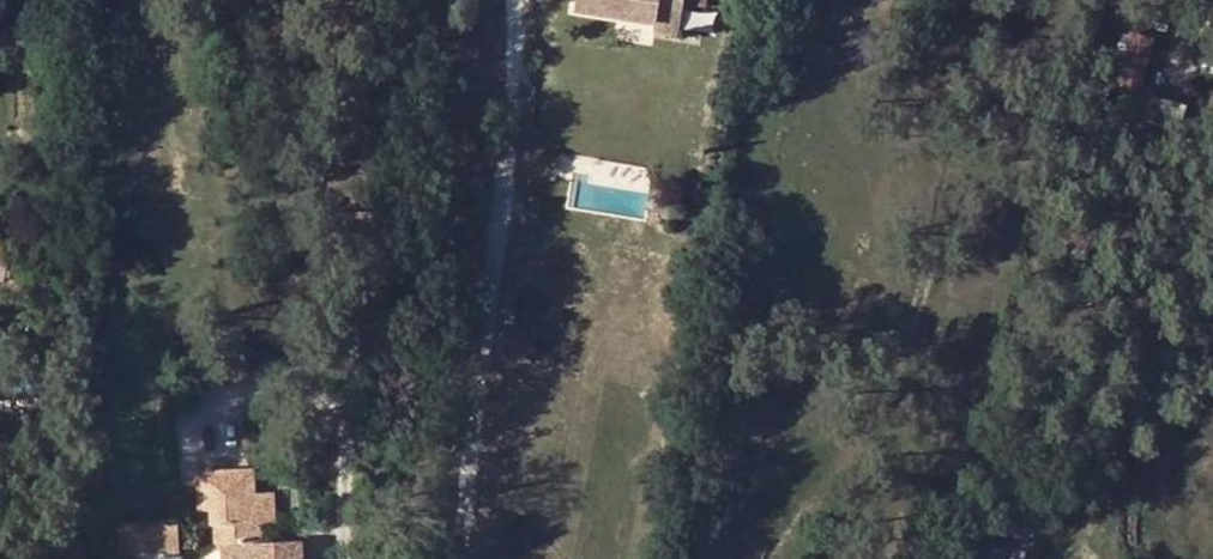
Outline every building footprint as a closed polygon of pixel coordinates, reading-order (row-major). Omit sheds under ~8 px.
[(566,3),(646,17),(650,0),(567,0),(566,3)] [(674,3),(658,0),(650,0),(646,17),(646,25),(669,29),(674,3)] [(1146,42),(1130,39),(1126,75),(1141,77),(1146,42)] [(197,513),(208,512),(209,526),(214,525),(216,549),(221,548),(222,558),(299,558),(298,546),(263,547),(259,525),(273,524),(271,494),(251,494),(250,474),(197,477),(197,513)] [(175,525),(125,528),(127,557),(176,554),(175,525)]
